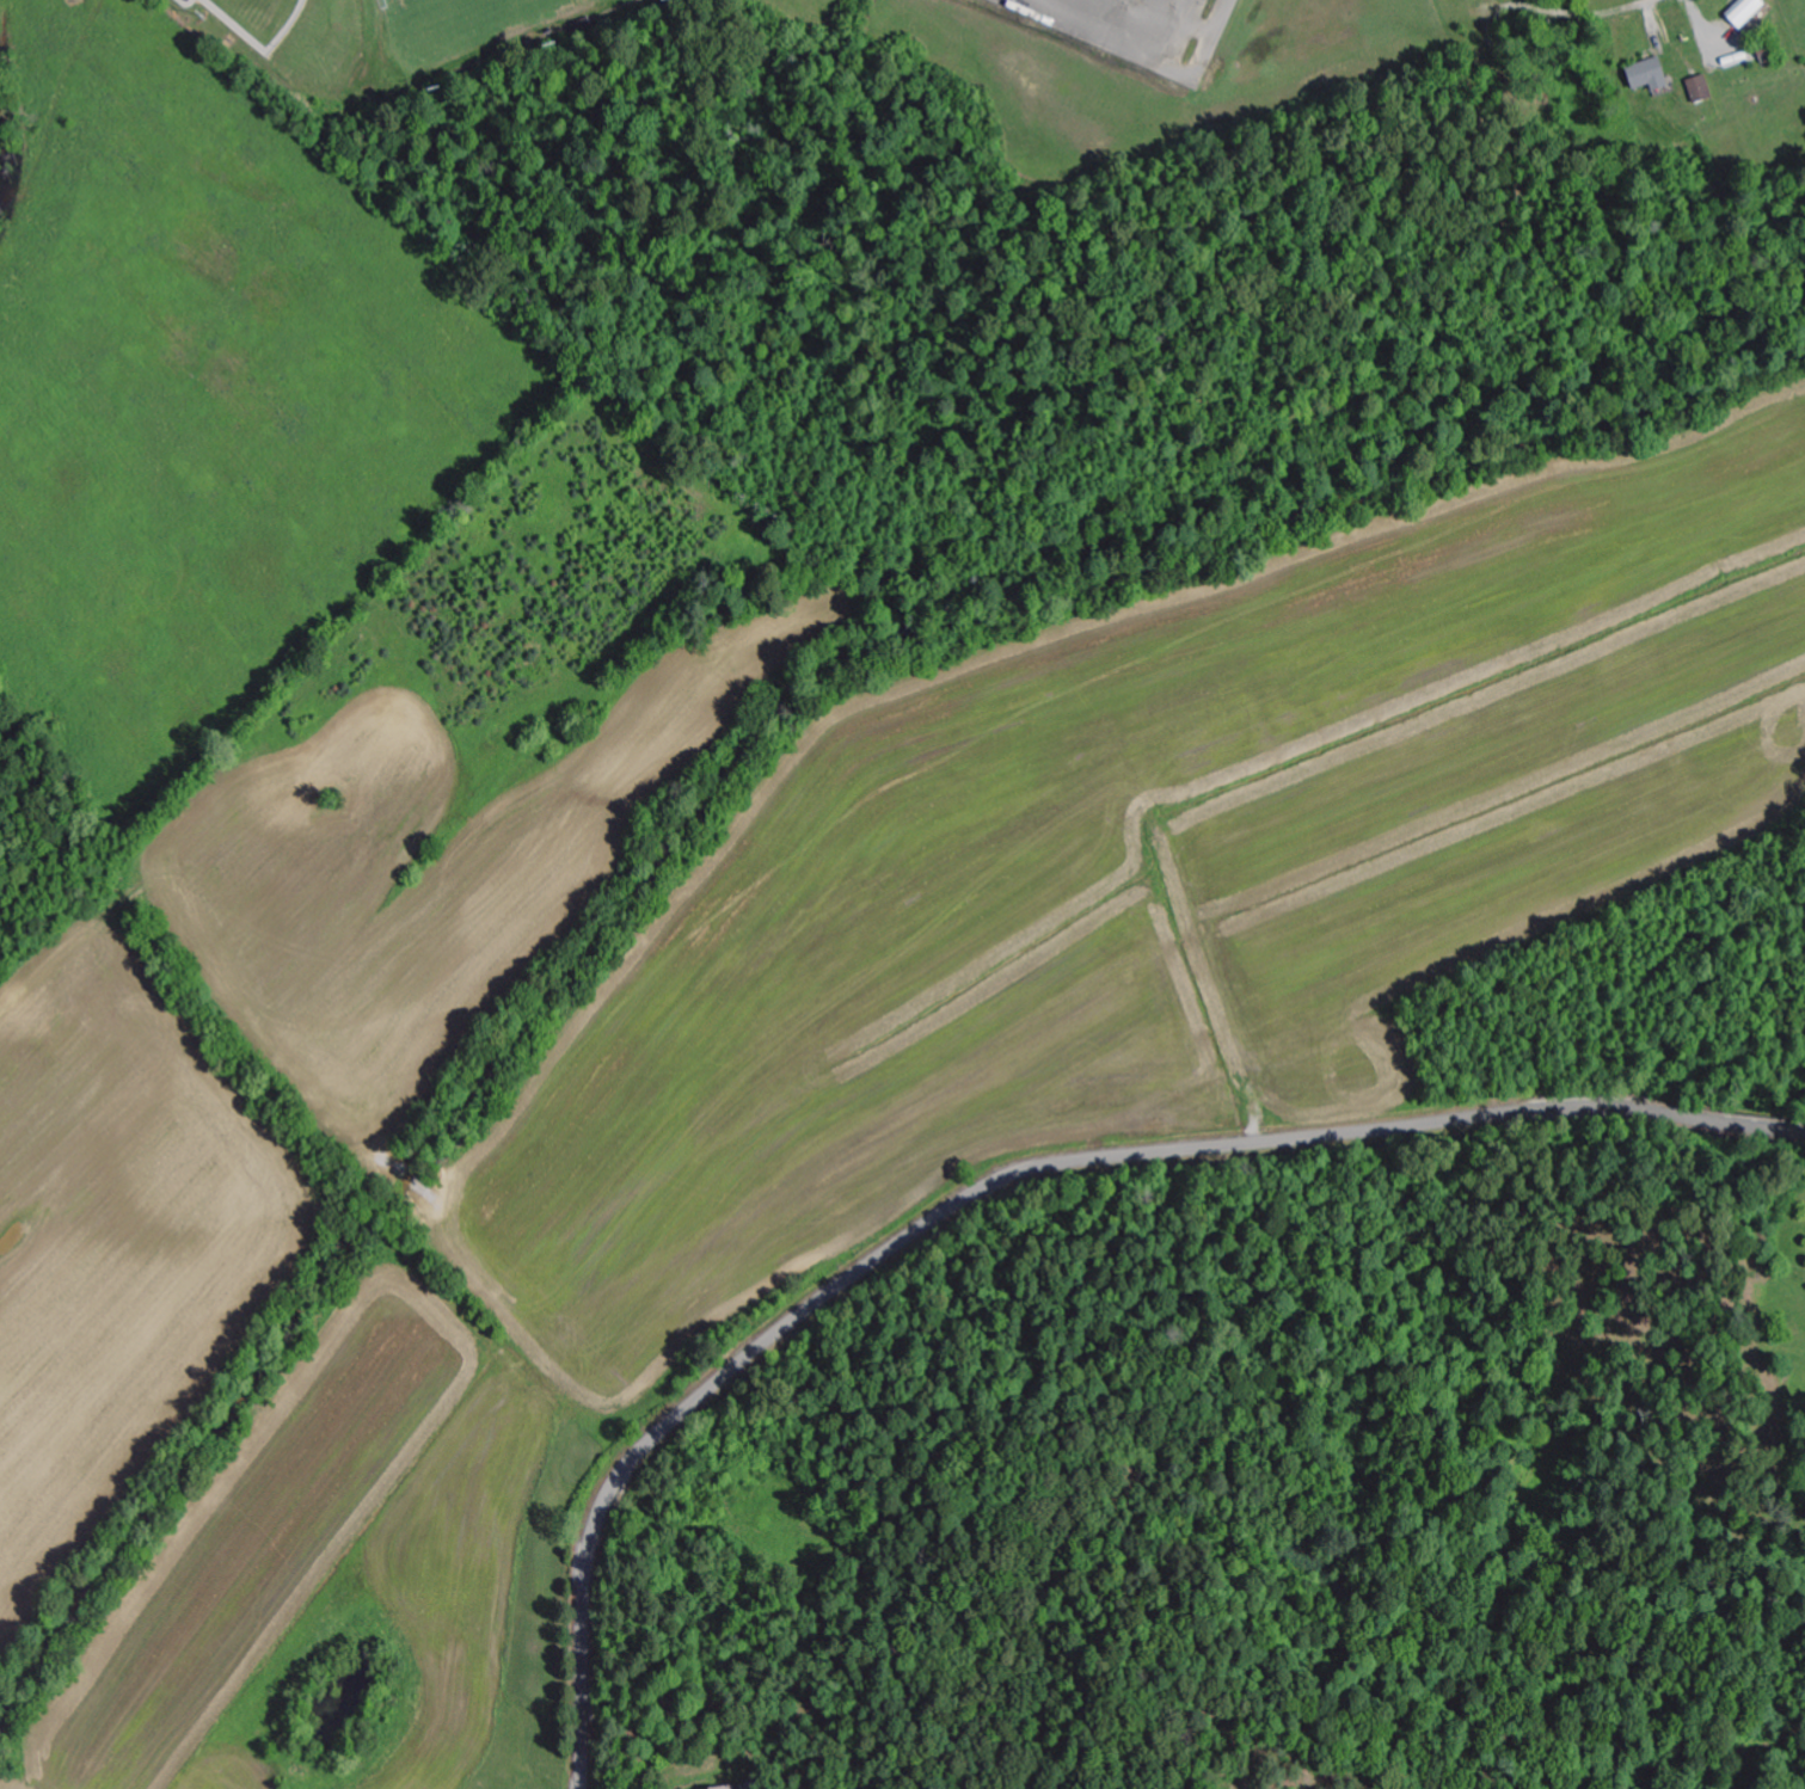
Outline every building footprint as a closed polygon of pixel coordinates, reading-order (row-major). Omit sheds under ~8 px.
[(1767,6),(1761,0),(1742,0),(1726,16),(1740,31),(1767,6)] [(1651,85),(1653,92),(1670,87),(1660,57),(1626,69),(1633,91),(1651,85)] [(1713,98),(1707,75),(1687,81),(1694,104),(1713,98)]
